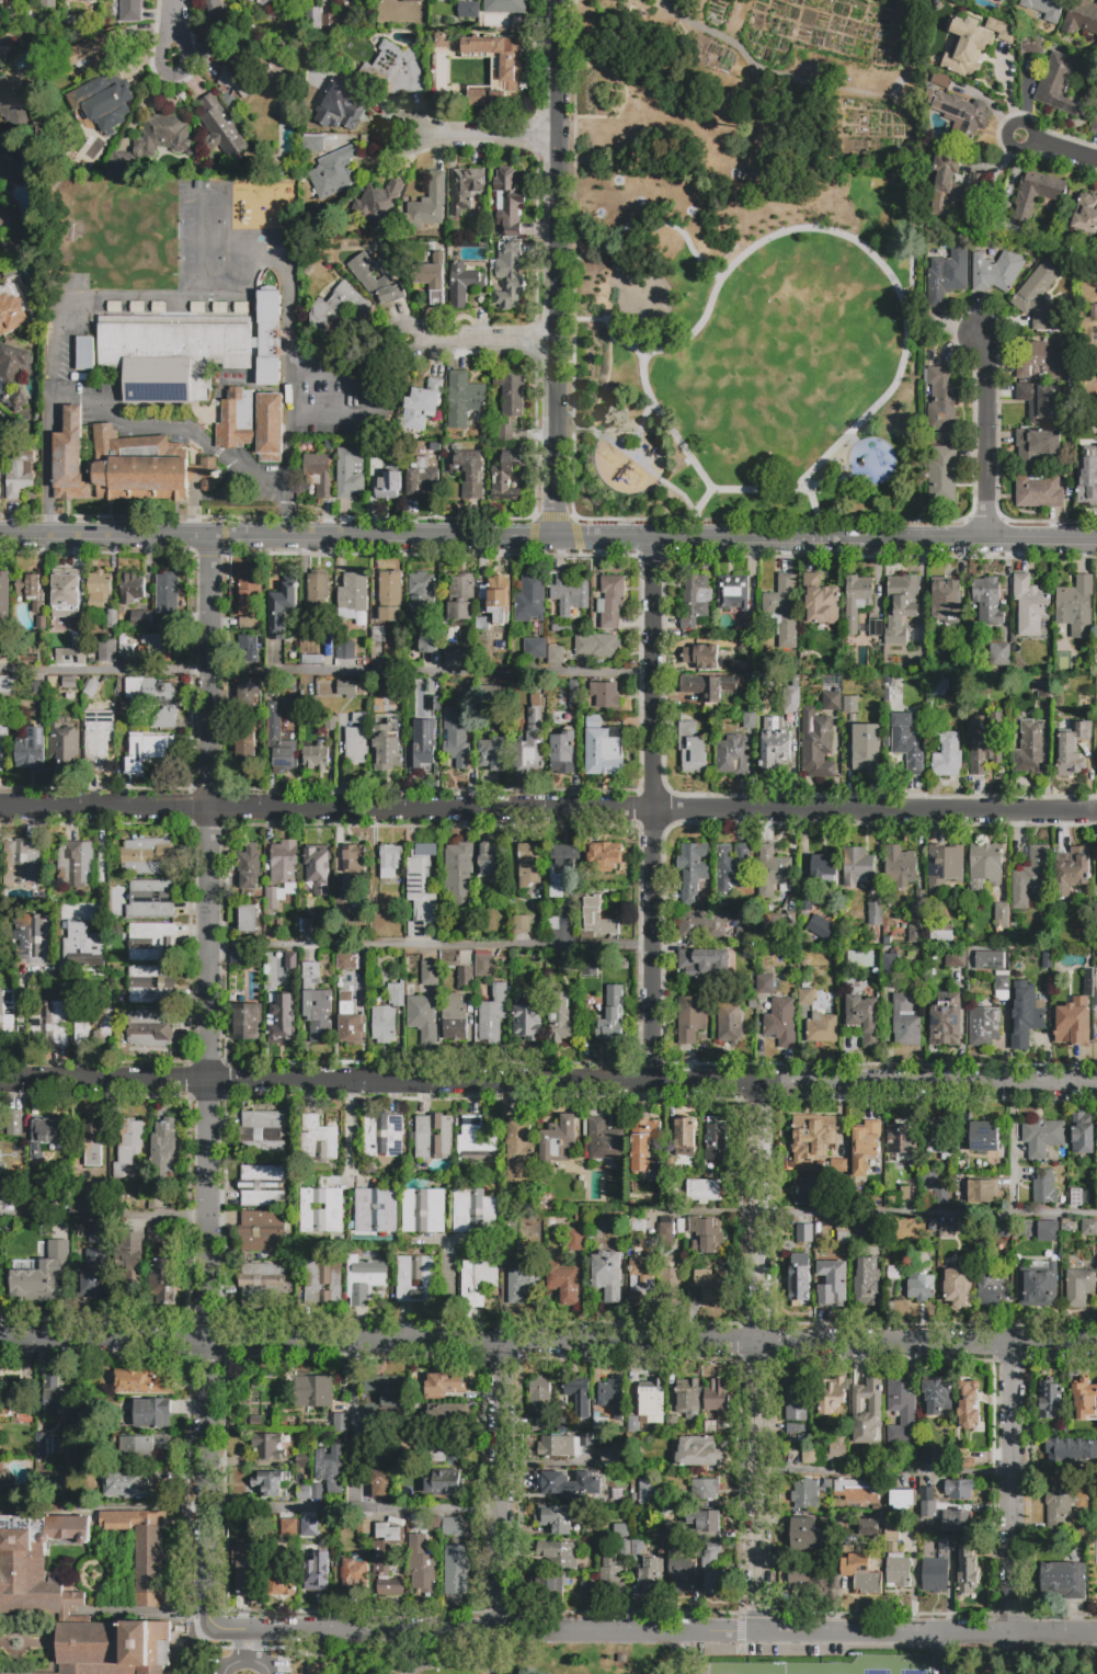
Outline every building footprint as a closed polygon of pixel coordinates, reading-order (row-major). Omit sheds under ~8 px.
[(121,22),(121,0),(142,0),(142,21),(121,22)] [(204,4),(204,0),(221,0),(221,18),(233,19),(233,37),(217,37),(217,20),(208,20),(208,4),(204,4)] [(484,13),(484,0),(526,0),(526,13),(484,13)] [(1019,7),(1022,0),(1066,0),(1056,25),(1041,20),(1043,13),(1031,9),(1030,11),(1019,7)] [(1060,30),(1070,0),(1090,0),(1093,1),(1092,3),(1096,5),(1096,35),(1078,27),(1076,35),(1060,30)] [(459,19),(459,3),(467,3),(467,1),(479,1),(479,31),(469,31),(469,19),(459,19)] [(321,8),(321,29),(307,29),(307,8),(321,8)] [(338,30),(323,30),(323,14),(338,14),(338,30)] [(998,33),(986,29),(991,16),(1018,27),(1012,44),(997,38),(998,33)] [(982,37),(989,41),(984,50),(982,50),(976,64),(981,65),(975,81),(940,67),(947,52),(955,54),(960,38),(950,34),(956,20),(965,23),(967,18),(980,23),(978,27),(985,31),(982,37)] [(104,67),(93,71),(90,64),(79,68),(78,65),(70,68),(66,55),(73,52),(72,48),(121,30),(126,43),(111,48),(113,53),(101,57),(104,67)] [(435,46),(435,32),(449,33),(449,47),(435,46)] [(462,53),(462,37),(473,37),(473,34),(522,35),(522,92),(507,92),(507,101),(491,101),(491,106),(447,106),(447,84),(465,84),(465,90),(505,91),(505,81),(501,81),(501,53),(462,53)] [(1022,53),(1021,37),(1042,36),(1042,53),(1022,53)] [(425,89),(408,94),(407,91),(385,98),(380,89),(357,76),(366,62),(373,67),(384,52),(379,48),(386,39),(405,53),(409,49),(418,55),(425,89)] [(1052,52),(1076,60),(1063,93),(1084,102),(1077,117),(1033,100),(1052,52)] [(239,92),(220,87),(225,68),(229,69),(232,57),(248,61),(239,92)] [(300,122),(284,122),(284,81),(278,81),(278,83),(261,82),(261,60),(299,71),(300,122)] [(363,106),(364,132),(339,132),(339,121),(323,109),(318,117),(304,107),(309,100),(306,98),(319,78),(315,75),(322,61),(343,76),(335,87),(363,106)] [(929,84),(934,72),(951,80),(947,91),(929,84)] [(96,130),(88,123),(91,118),(80,109),(68,123),(59,115),(81,89),(90,96),(89,98),(95,103),(108,88),(112,90),(121,80),(132,89),(110,116),(108,115),(96,130)] [(8,122),(0,113),(0,84),(3,81),(35,117),(31,119),(34,124),(26,130),(24,128),(19,132),(9,121),(8,122)] [(991,112),(984,130),(978,128),(970,147),(948,139),(955,122),(944,118),(945,114),(930,109),(937,91),(951,96),(951,94),(962,98),(961,101),(973,104),(974,101),(978,101),(984,103),(986,105),(984,110),(991,112)] [(199,101),(212,93),(236,127),(235,128),(248,147),(230,160),(219,145),(208,152),(201,141),(210,134),(199,118),(208,113),(199,101)] [(193,137),(193,156),(185,156),(185,152),(170,152),(170,145),(156,145),(156,158),(137,158),(137,171),(135,171),(135,175),(128,175),(128,171),(110,171),(110,162),(113,162),(113,153),(134,153),(134,137),(140,137),(140,130),(144,130),(144,118),(153,118),(153,116),(185,116),(185,125),(188,125),(188,137),(193,137)] [(110,136),(116,128),(124,134),(117,141),(110,136)] [(323,136),(323,149),(302,149),(302,136),(323,136)] [(348,163),(357,182),(341,190),(343,193),(322,202),(308,172),(321,167),(318,160),(355,143),(362,158),(348,163)] [(970,174),(986,178),(979,224),(961,221),(963,207),(948,204),(946,217),(932,215),(937,184),(935,184),(937,171),(934,170),(937,155),(961,159),(958,175),(953,174),(951,185),(968,187),(970,174)] [(470,210),(461,210),(461,216),(452,216),(452,170),(469,170),(469,168),(483,168),(483,193),(470,193),(470,210)] [(500,168),(513,168),(513,171),(516,171),(516,190),(525,190),(525,204),(519,204),(519,223),(521,223),(521,237),(501,237),(501,225),(498,225),(498,192),(494,192),(494,178),(496,178),(496,169),(500,169),(500,168)] [(1067,182),(1062,203),(1037,195),(1028,224),(1013,219),(1017,204),(1014,204),(1017,191),(1020,192),(1022,186),(1019,185),(1022,175),(1026,175),(1027,169),(1067,182)] [(431,171),(446,171),(446,205),(444,205),(444,225),(424,225),(424,230),(401,229),(401,213),(408,213),(408,204),(422,204),(422,198),(431,198),(431,171)] [(395,176),(408,183),(387,225),(381,223),(378,229),(366,224),(367,221),(356,216),(357,214),(353,212),(357,202),(362,204),(370,186),(386,194),(395,176)] [(1093,194),(1096,195),(1096,234),(1070,227),(1078,198),(1081,198),(1082,195),(1083,195),(1084,194),(1086,193),(1087,193),(1089,194),(1090,195),(1092,196),(1092,198),(1093,194)] [(1022,230),(1020,241),(1003,237),(1006,226),(1022,230)] [(523,293),(518,293),(517,305),(513,305),(512,309),(498,309),(498,305),(494,305),(494,293),(505,293),(505,278),(495,278),(495,270),(490,270),(490,260),(499,260),(499,243),(521,243),(521,257),(518,257),(518,275),(524,275),(523,293)] [(945,308),(927,308),(927,270),(930,270),(930,259),(950,259),(950,246),(967,246),(967,291),(950,291),(950,295),(945,295),(945,308)] [(989,292),(972,292),(972,253),(983,253),(983,261),(997,261),(1005,248),(1026,261),(1007,295),(994,286),(989,286),(989,292)] [(368,298),(345,264),(364,251),(372,263),(376,261),(380,267),(372,274),(376,281),(386,274),(393,285),(400,282),(407,292),(391,303),(389,299),(381,305),(374,294),(368,298)] [(1044,261),(1061,274),(1044,295),(1055,305),(1052,309),(1052,331),(1032,331),(1032,317),(1033,316),(1029,314),(1026,318),(1009,304),(1044,261)] [(443,306),(431,306),(431,286),(410,285),(411,264),(445,265),(443,306)] [(471,292),(467,292),(467,306),(449,306),(449,264),(464,264),(464,270),(479,270),(479,280),(485,280),(485,291),(471,291),(471,292)] [(1,332),(0,333),(0,287),(14,281),(24,299),(19,301),(28,322),(2,335),(1,332)] [(335,293),(334,292),(344,281),(375,309),(363,322),(351,311),(347,309),(338,320),(344,326),(332,339),(307,317),(306,315),(321,298),(325,303),(335,293)] [(259,339),(259,291),(281,291),(281,386),(259,386),(259,348),(252,348),(252,368),(209,368),(209,401),(192,401),(192,405),(125,405),(125,369),(99,369),(99,324),(100,324),(100,317),(251,317),(251,339),(259,339)] [(106,301),(123,301),(123,314),(106,314),(106,301)] [(130,301),(145,301),(145,314),(130,314),(130,301)] [(151,301),(167,303),(167,314),(151,314),(151,301)] [(191,301),(205,303),(205,314),(191,314),(191,301)] [(235,301),(249,303),(249,315),(235,315),(235,301)] [(213,303),(228,303),(228,309),(228,315),(213,314),(213,303)] [(76,371),(76,338),(94,338),(94,371),(76,371)] [(4,403),(0,402),(0,365),(0,343),(31,352),(26,366),(20,365),(14,387),(8,386),(11,392),(20,388),(27,403),(15,410),(12,406),(9,408),(7,402),(4,403)] [(1061,378),(1049,378),(1049,372),(1039,372),(1039,378),(1017,378),(1017,358),(1022,358),(1022,343),(1061,343),(1061,378)] [(927,368),(950,368),(950,383),(956,383),(956,431),(933,431),(933,386),(927,386),(927,368)] [(450,371),(468,371),(468,385),(487,385),(487,411),(468,411),(468,428),(450,428),(450,371)] [(523,418),(502,418),(503,386),(493,386),(493,376),(525,376),(525,392),(523,392),(523,418)] [(430,378),(444,380),(442,394),(444,394),(442,407),(438,407),(437,418),(427,415),(425,431),(402,428),(407,398),(412,398),(414,388),(427,390),(430,378)] [(1062,413),(1062,424),(1029,424),(1029,402),(1016,402),(1016,385),(1060,385),(1060,413),(1062,413)] [(282,463),(259,463),(259,455),(256,455),(256,445),(244,445),(244,448),(216,448),(216,424),(221,425),(221,401),(237,401),(237,431),(252,431),(252,426),(258,428),(258,394),(284,394),(283,454),(282,454),(282,463)] [(91,482),(91,500),(75,500),(75,501),(62,501),(62,499),(54,499),(54,432),(65,432),(65,406),(81,406),(81,466),(80,466),(80,474),(82,474),(82,482),(91,482)] [(187,500),(95,499),(95,452),(93,424),(113,423),(113,431),(116,431),(117,439),(168,435),(168,443),(182,444),(182,449),(186,449),(188,465),(199,466),(201,457),(215,457),(216,466),(218,466),(218,483),(214,483),(214,489),(212,491),(205,491),(202,489),(202,482),(188,482),(188,485),(188,490),(187,490),(187,500)] [(513,442),(499,442),(499,425),(513,425),(513,442)] [(1016,448),(1016,432),(1061,432),(1061,456),(1038,456),(1038,470),(1019,470),(1019,448),(1016,448)] [(1084,446),(1096,446),(1096,457),(1096,503),(1096,504),(1088,504),(1088,505),(1078,505),(1078,457),(1084,457),(1084,446)] [(393,447),(392,462),(370,462),(370,447),(393,447)] [(933,447),(956,447),(956,498),(949,498),(949,503),(929,503),(929,457),(933,457),(933,447)] [(352,493),(352,499),(336,499),(338,448),(363,448),(363,474),(364,474),(364,493),(352,493)] [(524,451),(524,469),(513,469),(513,478),(508,478),(508,488),(510,488),(510,489),(523,489),(523,502),(491,503),(491,493),(492,493),(492,485),(496,485),(496,479),(493,479),(493,468),(501,468),(501,463),(503,463),(503,451),(524,451)] [(19,500),(5,500),(7,474),(10,474),(11,452),(33,453),(33,464),(31,464),(31,475),(33,475),(33,489),(24,488),(24,490),(19,490),(19,500)] [(483,502),(464,502),(464,476),(454,476),(454,454),(483,454),(483,462),(484,462),(484,468),(483,468),(483,502)] [(304,476),(305,455),(330,455),(330,499),(317,499),(317,485),(307,485),(307,476),(304,476)] [(439,469),(439,493),(428,493),(428,500),(416,500),(416,496),(407,496),(407,468),(416,468),(416,457),(427,457),(427,469),(436,469),(439,469)] [(402,489),(398,489),(398,496),(378,496),(378,478),(384,478),(384,471),(402,471),(402,489)] [(1064,490),(1064,506),(1017,506),(1016,477),(1029,476),(1029,480),(1044,480),(1044,476),(1059,476),(1059,490),(1064,490)] [(105,610),(89,610),(89,574),(96,574),(96,570),(104,570),(104,573),(112,573),(112,596),(108,596),(108,604),(105,604),(105,610)] [(327,604),(308,604),(308,574),(312,574),(312,570),(324,570),(324,574),(329,574),(329,600),(327,600),(327,604)] [(10,625),(0,625),(0,572),(10,571),(10,625)] [(367,571),(367,613),(338,613),(338,588),(344,588),(344,573),(355,573),(355,571),(367,571)] [(179,572),(180,589),(179,589),(179,623),(162,623),(162,615),(158,615),(157,574),(165,574),(165,572),(179,572)] [(401,622),(380,622),(380,607),(378,607),(379,572),(402,572),(402,607),(401,607),(401,622)] [(571,619),(561,619),(561,600),(551,600),(551,585),(557,585),(557,572),(565,572),(565,582),(579,582),(579,579),(590,579),(590,608),(580,608),(579,604),(571,604),(571,619)] [(79,608),(75,608),(75,611),(57,611),(57,608),(53,608),(53,576),(56,576),(56,573),(61,573),(61,576),(70,576),(70,574),(77,574),(77,576),(80,576),(80,608),(79,608)] [(259,606),(238,606),(238,577),(243,577),(243,573),(254,573),(254,577),(259,577),(259,591),(262,591),(262,601),(259,601),(259,606)] [(778,573),(795,573),(795,623),(797,623),(797,648),(778,648),(779,616),(763,616),(763,593),(778,593),(778,573)] [(39,601),(26,601),(26,596),(16,597),(16,578),(26,578),(26,576),(39,574),(39,601)] [(145,578),(145,599),(135,599),(135,605),(121,605),(121,574),(137,574),(137,578),(145,578)] [(458,574),(473,574),(473,619),(448,618),(448,587),(452,587),(452,577),(458,577),(458,574)] [(545,622),(538,622),(538,617),(515,618),(515,594),(523,594),(522,574),(545,574),(545,622)] [(838,588),(838,623),(803,623),(803,574),(821,574),(821,588),(838,588)] [(1015,574),(1030,574),(1030,587),(1038,587),(1038,590),(1050,590),(1049,618),(1040,618),(1040,636),(1019,636),(1019,600),(1015,600),(1015,574)] [(1077,574),(1093,574),(1093,638),(1072,638),(1072,624),(1056,624),(1056,588),(1077,588),(1077,574)] [(434,576),(434,604),(425,604),(425,619),(409,619),(409,576),(434,576)] [(503,626),(492,626),(492,612),(487,612),(488,580),(493,580),(493,576),(503,576),(502,580),(508,580),(507,625),(503,625),(503,626)] [(620,628),(602,628),(602,613),(597,613),(597,599),(604,600),(604,592),(602,592),(602,576),(626,576),(626,607),(620,607),(620,628)] [(697,630),(682,630),(682,616),(686,616),(686,606),(683,606),(683,591),(686,591),(686,576),(699,576),(699,577),(709,577),(709,590),(712,590),(712,603),(708,603),(708,618),(697,618),(697,630)] [(847,576),(858,576),(858,579),(873,579),(872,606),(867,606),(867,610),(858,610),(858,636),(847,636),(847,576)] [(906,645),(885,645),(885,629),(889,629),(889,612),(894,612),(894,600),(888,600),(888,578),(903,578),(904,576),(918,576),(918,616),(902,616),(902,629),(906,629),(906,645)] [(749,611),(743,611),(743,608),(732,608),(732,610),(719,610),(719,577),(750,577),(749,611)] [(984,577),(998,577),(998,611),(1004,611),(1004,627),(979,627),(979,601),(972,601),(972,579),(984,579),(984,577)] [(960,627),(945,627),(945,622),(932,620),(932,578),(946,578),(946,581),(961,582),(960,627)] [(285,634),(268,634),(268,593),(282,593),(282,583),(297,583),(297,610),(286,610),(285,634)] [(117,629),(107,628),(108,610),(117,610),(117,629)] [(132,629),(132,612),(152,612),(151,629),(132,629)] [(47,616),(47,631),(37,631),(37,616),(47,616)] [(476,629),(476,617),(489,617),(489,629),(476,629)] [(258,663),(232,663),(232,637),(239,637),(239,618),(258,618),(258,663)] [(320,642),(302,642),(302,618),(320,618),(320,642)] [(882,620),(882,636),(868,636),(868,619),(882,620)] [(758,640),(743,640),(744,625),(758,625),(758,640)] [(373,642),(373,627),(386,627),(386,642),(373,642)] [(142,644),(142,635),(169,635),(169,640),(175,640),(175,653),(172,653),(172,662),(138,661),(138,646),(148,647),(148,644),(142,644)] [(620,639),(620,654),(618,654),(618,658),(591,658),(591,654),(575,654),(575,636),(594,636),(594,635),(618,635),(618,639),(620,639)] [(437,652),(422,652),(422,639),(437,639),(437,652)] [(116,660),(99,661),(98,640),(115,640),(116,660)] [(546,659),(524,659),(524,640),(546,640),(546,659)] [(10,659),(0,659),(0,641),(10,641),(10,659)] [(355,641),(355,659),(336,659),(336,641),(355,641)] [(444,642),(468,644),(468,661),(444,661),(444,642)] [(1010,644),(1010,665),(991,665),(991,644),(1010,644)] [(134,645),(133,657),(121,657),(121,645),(134,645)] [(718,645),(718,669),(695,669),(695,645),(718,645)] [(20,646),(42,646),(42,663),(20,662),(20,646)] [(547,646),(563,646),(563,663),(548,663),(547,646)] [(56,649),(85,649),(85,664),(78,664),(78,657),(64,657),(64,664),(56,664),(56,649)] [(301,664),(301,656),(323,657),(323,664),(301,664)] [(13,696),(0,697),(0,676),(13,676),(13,696)] [(700,703),(700,693),(679,693),(679,676),(735,676),(735,690),(720,690),(720,703),(700,703)] [(62,677),(77,677),(77,688),(62,688),(62,677)] [(93,698),(82,693),(90,679),(101,684),(93,698)] [(125,697),(125,679),(157,679),(157,683),(171,683),(171,684),(173,684),(173,688),(174,688),(174,728),(151,728),(151,717),(129,718),(129,697),(125,697)] [(238,680),(261,679),(261,704),(258,708),(239,708),(238,680)] [(583,706),(569,706),(569,680),(583,680),(583,706)] [(930,696),(930,680),(949,680),(949,696),(930,696)] [(46,697),(30,697),(30,683),(46,682),(46,697)] [(786,682),(799,682),(799,711),(784,711),(784,688),(786,688),(786,682)] [(357,702),(347,702),(347,698),(336,698),(336,683),(357,683),(357,702)] [(620,694),(620,706),(618,706),(618,707),(595,707),(595,699),(590,699),(590,683),(617,683),(617,694),(620,694)] [(501,690),(501,705),(479,704),(479,690),(501,690)] [(533,693),(540,693),(540,706),(544,706),(544,725),(544,768),(536,768),(536,774),(514,774),(514,740),(526,741),(526,731),(528,731),(528,705),(533,705),(533,693)] [(823,693),(841,693),(841,711),(823,711),(823,693)] [(844,711),(843,696),(858,696),(858,711),(844,711)] [(441,711),(428,711),(428,697),(441,697),(441,711)] [(298,760),(298,771),(286,771),(286,775),(268,775),(268,703),(283,703),(283,742),(298,742),(298,751),(295,751),(295,760),(298,760)] [(475,719),(461,719),(461,703),(475,703),(475,719)] [(802,706),(815,706),(815,717),(833,717),(833,753),(824,753),(824,762),(836,762),(836,777),(809,777),(809,772),(802,772),(802,706)] [(444,708),(456,708),(456,725),(464,725),(464,728),(466,728),(466,740),(469,740),(469,771),(456,771),(456,759),(450,759),(450,756),(443,756),(444,742),(447,742),(447,730),(444,730),(444,708)] [(743,710),(757,710),(757,728),(743,728),(743,710)] [(107,773),(85,773),(85,711),(114,711),(114,741),(107,741),(107,773)] [(892,713),(913,713),(913,734),(923,734),(923,767),(907,767),(907,754),(892,754),(892,713)] [(986,776),(971,776),(971,721),(984,721),(983,726),(990,726),(990,713),(1003,713),(1002,764),(993,764),(993,756),(986,756),(986,776)] [(350,763),(350,759),(345,759),(345,750),(343,750),(343,745),(345,745),(345,728),(361,728),(361,724),(352,724),(352,714),(368,714),(368,763),(350,763)] [(584,775),(585,714),(602,714),(602,727),(624,727),(624,782),(606,782),(606,775),(584,775)] [(3,773),(0,773),(0,716),(9,716),(9,737),(3,737),(3,773)] [(327,717),(336,717),(335,731),(325,731),(327,717)] [(762,772),(762,717),(784,717),(784,730),(791,730),(791,761),(776,761),(776,772),(762,772)] [(1041,777),(1035,777),(1035,776),(1031,776),(1031,774),(1027,774),(1027,772),(1012,772),(1013,750),(1019,750),(1020,719),(1032,719),(1032,720),(1043,721),(1043,776),(1041,776),(1041,777)] [(679,720),(697,721),(697,736),(705,736),(705,744),(707,744),(707,771),(683,771),(683,749),(679,749),(679,720)] [(1090,722),(1090,739),(1077,739),(1077,753),(1082,753),(1082,760),(1086,760),(1086,770),(1082,770),(1082,773),(1073,773),(1073,776),(1058,776),(1058,731),(1076,731),(1076,722),(1090,722)] [(50,724),(64,724),(64,729),(67,729),(67,727),(78,728),(77,771),(72,774),(66,775),(62,773),(61,772),(56,772),(56,759),(50,759),(50,724)] [(373,725),(390,725),(390,733),(398,733),(398,737),(400,737),(400,767),(392,767),(392,771),(373,771),(373,725)] [(550,773),(550,726),(575,726),(575,773),(550,773)] [(854,726),(880,727),(879,777),(867,777),(867,772),(850,772),(850,752),(854,752),(854,726)] [(28,727),(45,727),(45,773),(35,772),(35,767),(16,767),(16,738),(28,738),(28,727)] [(414,730),(434,730),(434,764),(421,764),(421,770),(409,770),(409,743),(414,743),(414,730)] [(961,775),(932,775),(932,753),(941,753),(941,731),(959,731),(959,750),(961,750),(961,775)] [(144,775),(124,774),(124,758),(129,758),(129,732),(142,733),(142,738),(179,738),(179,760),(144,759),(144,775)] [(237,733),(255,733),(255,762),(237,762),(237,733)] [(728,736),(742,736),(742,738),(749,738),(749,762),(750,762),(749,774),(734,774),(735,772),(717,772),(718,741),(728,741),(728,736)] [(492,738),(505,738),(505,771),(489,771),(489,765),(487,765),(487,762),(484,762),(484,759),(479,759),(479,741),(492,741),(492,738)] [(329,747),(329,767),(324,767),(324,771),(318,771),(318,767),(315,767),(315,770),(305,770),(304,747),(317,747),(317,742),(324,742),(324,747),(329,747)] [(43,885),(5,884),(5,841),(15,841),(16,839),(31,839),(31,842),(44,842),(43,885)] [(125,870),(122,870),(122,866),(125,866),(125,865),(122,865),(122,847),(126,847),(126,841),(135,841),(136,839),(163,839),(165,841),(173,841),(172,866),(165,865),(165,874),(161,874),(161,875),(130,875),(130,874),(125,874),(125,870)] [(271,845),(282,845),(282,841),(297,841),(297,845),(298,845),(298,884),(271,884),(271,845)] [(58,843),(92,842),(93,884),(90,884),(90,888),(58,888),(58,843)] [(240,876),(237,876),(238,853),(244,853),(244,843),(255,843),(255,853),(259,853),(259,877),(258,877),(256,888),(240,888),(240,876)] [(446,846),(458,846),(458,843),(473,843),(472,906),(453,906),(453,893),(446,893),(446,846)] [(492,846),(499,846),(499,852),(502,853),(502,876),(500,876),(500,879),(488,879),(488,877),(479,877),(479,843),(492,843),(492,846)] [(536,846),(541,846),(540,884),(529,884),(529,889),(519,888),(519,861),(517,861),(518,843),(536,844),(536,846)] [(749,856),(749,886),(742,886),(742,891),(732,891),(732,895),(717,895),(717,844),(731,844),(731,854),(735,854),(735,843),(749,843),(749,856)] [(970,844),(979,844),(979,843),(991,843),(991,844),(1002,845),(1002,882),(983,882),(983,890),(971,890),(971,874),(970,874),(970,844)] [(414,901),(409,901),(409,854),(416,854),(416,844),(436,844),(436,856),(430,856),(430,893),(436,893),(436,922),(413,922),(414,901)] [(621,870),(583,870),(583,844),(621,844),(621,870)] [(699,863),(709,863),(709,880),(707,880),(707,888),(698,888),(698,906),(682,906),(682,892),(684,892),(684,870),(677,870),(677,856),(682,856),(682,844),(710,844),(710,858),(699,858),(699,863)] [(791,891),(780,891),(780,885),(774,885),(774,898),(759,898),(759,858),(761,844),(774,845),(774,857),(791,858),(791,891)] [(906,851),(916,851),(916,881),(910,881),(910,887),(895,887),(895,880),(885,880),(885,844),(901,844),(901,852),(906,852),(906,851)] [(940,847),(964,846),(963,882),(946,882),(946,895),(928,895),(928,844),(940,844),(940,847)] [(324,882),(305,882),(305,868),(307,868),(307,863),(306,863),(306,846),(320,845),(320,849),(328,849),(328,874),(327,874),(327,879),(324,879),(324,882)] [(1049,863),(1045,863),(1045,877),(1049,877),(1049,888),(1029,888),(1029,909),(1013,909),(1013,870),(1022,870),(1022,866),(1030,866),(1030,845),(1049,845),(1049,863)] [(1071,845),(1089,845),(1089,884),(1062,884),(1062,854),(1071,854),(1071,845)] [(365,846),(365,877),(358,877),(358,881),(354,881),(354,878),(350,878),(348,874),(342,874),(342,846),(365,846)] [(396,878),(380,878),(380,846),(402,846),(402,858),(401,858),(401,869),(396,869),(396,878)] [(574,876),(563,876),(563,898),(549,898),(549,865),(555,865),(555,859),(548,859),(548,846),(579,846),(579,861),(574,861),(574,876)] [(865,855),(873,855),(873,878),(867,878),(867,882),(856,882),(856,887),(844,887),(844,847),(865,847),(865,855)] [(811,855),(836,855),(836,886),(811,886),(811,855)] [(173,918),(126,918),(126,902),(130,902),(130,880),(173,880),(173,890),(175,890),(175,904),(173,904),(173,918)] [(334,914),(325,914),(325,910),(320,910),(321,893),(325,893),(325,880),(335,881),(334,914)] [(480,900),(480,885),(491,885),(491,900),(480,900)] [(278,911),(265,911),(265,888),(278,888),(278,911)] [(924,918),(910,918),(910,902),(915,902),(915,890),(924,890),(924,918)] [(809,918),(801,918),(801,911),(799,911),(799,893),(812,892),(812,911),(809,911),(809,918)] [(338,895),(348,895),(348,912),(338,912),(338,895)] [(593,896),(598,896),(598,921),(618,920),(618,935),(579,935),(579,930),(583,930),(583,897),(593,897),(593,896)] [(384,911),(372,911),(372,897),(384,897),(384,911)] [(868,902),(883,902),(883,924),(868,924),(868,902)] [(996,930),(996,903),(1009,904),(1009,930),(996,930)] [(239,906),(256,906),(256,933),(239,933),(239,906)] [(968,921),(955,921),(955,906),(968,906),(968,921)] [(1053,923),(1053,908),(1070,907),(1070,923),(1053,923)] [(574,909),(574,926),(560,926),(560,931),(549,931),(549,914),(560,914),(560,909),(574,909)] [(731,912),(731,924),(724,924),(724,938),(707,938),(707,932),(699,932),(699,940),(678,938),(679,915),(683,915),(683,912),(731,912)] [(787,912),(796,912),(797,933),(772,933),(772,938),(759,938),(758,922),(763,922),(763,914),(787,914),(787,912)] [(55,966),(10,965),(11,914),(56,915),(55,966)] [(515,933),(514,916),(529,915),(529,933),(515,933)] [(827,944),(808,931),(816,916),(836,930),(827,944)] [(301,935),(301,919),(313,919),(313,935),(301,935)] [(105,945),(104,967),(64,966),(65,940),(68,940),(69,921),(88,921),(87,938),(94,938),(94,945),(105,945)] [(175,961),(130,961),(130,925),(176,925),(175,961)] [(933,945),(932,929),(953,927),(953,944),(933,945)] [(753,942),(736,943),(736,929),(753,929),(753,942)] [(922,945),(910,945),(911,929),(923,929),(922,945)] [(678,969),(678,949),(730,949),(730,970),(713,970),(713,972),(710,972),(710,978),(686,978),(686,969),(678,969)] [(753,968),(741,967),(741,949),(753,949),(753,968)] [(965,951),(945,950),(944,967),(965,967),(965,951)] [(975,950),(1004,950),(1004,970),(975,970),(975,950)] [(336,970),(336,953),(351,954),(350,970),(336,970)] [(244,954),(262,954),(262,969),(245,970),(244,954)] [(285,954),(296,954),(296,969),(285,969),(285,954)] [(475,977),(475,956),(493,956),(493,977),(475,977)] [(581,975),(563,975),(563,958),(581,958),(581,975)] [(900,976),(884,976),(884,958),(900,958),(900,976)] [(584,960),(598,960),(598,979),(584,979),(584,960)] [(315,991),(331,991),(331,1044),(311,1044),(311,1022),(305,1022),(305,978),(302,978),(302,961),(320,961),(320,979),(315,979),(315,991)] [(437,984),(422,984),(422,961),(437,961),(437,984)] [(128,1002),(128,966),(171,966),(171,976),(174,976),(174,990),(172,990),(172,1002),(128,1002)] [(472,990),(457,990),(457,968),(472,968),(472,990)] [(933,984),(919,984),(919,969),(933,969),(933,984)] [(1009,991),(995,991),(995,971),(1009,971),(1009,976),(1009,991)] [(756,993),(756,976),(774,976),(774,993),(756,993)] [(1009,991),(1009,976),(1027,976),(1027,991),(1009,991)] [(403,1006),(393,1006),(393,1004),(390,1004),(390,991),(388,991),(388,983),(400,983),(400,979),(403,979),(403,1006)] [(493,983),(506,983),(506,1020),(501,1018),(501,1045),(488,1045),(488,1041),(479,1041),(479,1003),(493,1003),(493,983)] [(606,986),(622,986),(621,1045),(603,1045),(603,1040),(595,1040),(595,1021),(606,1021),(606,986)] [(14,1044),(0,1044),(0,991),(14,990),(14,1044)] [(813,1005),(798,1005),(798,990),(813,990),(813,1005)] [(347,1045),(347,1044),(339,1044),(339,1015),(341,1015),(340,991),(352,991),(352,1002),(354,1002),(354,1015),(363,1015),(363,1024),(365,1024),(365,1034),(362,1034),(363,1045),(347,1045)] [(927,1045),(927,992),(960,992),(960,1045),(927,1045)] [(443,993),(461,993),(461,1004),(466,1004),(466,1039),(459,1039),(459,1043),(452,1043),(452,1039),(444,1039),(444,1020),(443,1020),(443,993)] [(555,993),(568,993),(568,1010),(570,1010),(570,1021),(572,1021),(572,1040),(560,1040),(560,1044),(546,1044),(546,1039),(549,1039),(549,1009),(555,1009),(555,993)] [(894,1045),(894,993),(913,993),(913,1012),(911,1012),(911,1015),(922,1015),(922,1045),(894,1045)] [(294,1045),(268,1045),(270,1006),(278,1006),(278,994),(294,994),(294,1045)] [(861,1048),(861,1028),(843,1028),(843,1006),(847,1006),(847,994),(862,994),(862,999),(879,999),(879,1048),(861,1048)] [(408,995),(436,997),(436,1007),(434,1007),(434,1024),(436,1024),(436,1043),(421,1043),(422,1029),(418,1029),(419,1027),(407,1026),(408,995)] [(702,997),(702,1013),(708,1013),(708,1049),(677,1049),(677,997),(702,997)] [(524,999),(536,999),(536,1005),(541,1005),(541,1038),(536,1038),(536,1040),(532,1040),(532,1038),(524,1038),(524,1035),(513,1035),(513,1003),(524,1003),(524,999)] [(777,1048),(777,1037),(762,1037),(762,1014),(772,1014),(772,999),(793,999),(793,1048),(777,1048)] [(31,1001),(68,1001),(67,1047),(31,1047),(31,1001)] [(717,1048),(717,1004),(742,1004),(742,1048),(717,1048)] [(1014,1044),(1014,1004),(1027,1004),(1027,1012),(1029,1012),(1029,1017),(1042,1017),(1042,1047),(1030,1047),(1030,1044),(1014,1044)] [(1056,1007),(1066,1007),(1066,1004),(1075,1004),(1075,1007),(1087,1007),(1087,1047),(1066,1047),(1066,1043),(1056,1043),(1056,1007)] [(76,1005),(112,1005),(112,1045),(76,1045),(76,1005)] [(263,1005),(263,1039),(230,1039),(230,1005),(263,1005)] [(390,1044),(377,1044),(377,1040),(373,1040),(373,1006),(390,1006),(392,1010),(396,1010),(396,1039),(390,1039),(390,1044)] [(970,1046),(970,1009),(1001,1009),(1001,1039),(992,1039),(992,1046),(970,1046)] [(127,1047),(127,1014),(130,1014),(130,1011),(173,1011),(173,1047),(127,1047)] [(805,1021),(811,1021),(811,1012),(824,1012),(824,1015),(837,1015),(837,1043),(805,1043),(805,1021)] [(4,1137),(4,1108),(21,1108),(21,1137),(4,1137)] [(284,1155),(241,1155),(242,1111),(285,1112),(284,1155)] [(1073,1112),(1085,1112),(1085,1114),(1094,1114),(1094,1154),(1078,1154),(1078,1151),(1074,1151),(1074,1143),(1072,1143),(1072,1125),(1073,1125),(1073,1112)] [(365,1157),(365,1116),(377,1116),(377,1113),(389,1113),(389,1115),(402,1115),(402,1157),(386,1157),(386,1154),(378,1154),(378,1157),(365,1157)] [(453,1159),(415,1159),(415,1116),(428,1116),(428,1113),(443,1114),(443,1116),(453,1116),(453,1159)] [(338,1159),(301,1159),(301,1114),(319,1114),(319,1127),(338,1127),(338,1159)] [(561,1114),(575,1114),(575,1142),(569,1142),(569,1159),(552,1159),(552,1164),(540,1164),(540,1130),(549,1130),(549,1124),(561,1124),(561,1114)] [(464,1163),(458,1163),(458,1136),(462,1136),(462,1115),(482,1116),(482,1137),(496,1137),(496,1162),(464,1162),(464,1163)] [(792,1115),(836,1116),(836,1145),(833,1145),(827,1145),(827,1157),(815,1157),(815,1160),(792,1160),(792,1115)] [(32,1145),(32,1117),(70,1117),(70,1145),(62,1145),(62,1150),(53,1150),(53,1145),(32,1145)] [(176,1117),(176,1155),(170,1155),(170,1160),(168,1160),(167,1194),(151,1194),(152,1134),(156,1134),(157,1121),(163,1121),(163,1117),(176,1117)] [(639,1117),(649,1117),(649,1120),(661,1120),(660,1139),(651,1139),(651,1155),(661,1157),(661,1166),(658,1166),(658,1170),(650,1170),(650,1172),(649,1172),(649,1174),(633,1174),(633,1172),(631,1172),(631,1120),(639,1120),(639,1117)] [(675,1117),(695,1117),(695,1126),(694,1126),(694,1140),(696,1140),(696,1155),(675,1155),(675,1147),(672,1147),(672,1136),(676,1136),(675,1117)] [(708,1117),(716,1117),(716,1121),(725,1121),(725,1125),(728,1125),(728,1151),(724,1151),(724,1160),(705,1160),(705,1130),(708,1130),(708,1117)] [(953,1160),(941,1160),(941,1152),(926,1152),(926,1117),(944,1117),(944,1125),(949,1125),(949,1130),(952,1130),(951,1136),(955,1136),(953,1160)] [(589,1118),(605,1118),(605,1129),(624,1129),(624,1159),(589,1159),(589,1118)] [(135,1123),(142,1123),(142,1148),(140,1148),(140,1155),(133,1155),(133,1165),(125,1165),(125,1178),(114,1178),(114,1163),(118,1163),(118,1145),(122,1145),(122,1119),(135,1119),(135,1123)] [(888,1125),(895,1125),(895,1119),(910,1119),(910,1125),(917,1125),(917,1153),(888,1153),(888,1125)] [(1045,1160),(1029,1160),(1029,1143),(1022,1143),(1022,1121),(1036,1121),(1036,1120),(1044,1120),(1044,1121),(1064,1121),(1064,1147),(1045,1146),(1045,1160)] [(105,1161),(87,1161),(87,1121),(106,1123),(105,1161)] [(524,1183),(507,1183),(507,1128),(514,1128),(514,1121),(527,1121),(527,1141),(534,1141),(534,1162),(524,1162),(524,1183)] [(866,1121),(881,1121),(881,1137),(880,1137),(880,1155),(868,1155),(868,1176),(853,1176),(853,1128),(866,1128),(866,1121)] [(971,1123),(998,1123),(998,1131),(1001,1131),(1001,1145),(998,1145),(998,1152),(970,1152),(971,1123)] [(31,1169),(31,1153),(46,1152),(46,1169),(31,1169)] [(286,1165),(285,1206),(240,1206),(240,1165),(286,1165)] [(1038,1170),(1053,1170),(1053,1180),(1054,1180),(1054,1189),(1058,1189),(1058,1204),(1035,1204),(1035,1180),(1038,1180),(1038,1170)] [(949,1204),(935,1204),(935,1191),(924,1191),(924,1183),(921,1183),(921,1175),(924,1175),(924,1173),(938,1173),(938,1188),(949,1188),(949,1204)] [(796,1177),(818,1177),(818,1205),(791,1205),(792,1187),(796,1187),(796,1177)] [(997,1178),(997,1205),(986,1205),(986,1204),(967,1204),(967,1178),(997,1178)] [(721,1181),(721,1200),(708,1200),(708,1205),(699,1205),(699,1200),(686,1200),(686,1181),(721,1181)] [(901,1186),(913,1186),(913,1202),(901,1202),(901,1186)] [(112,1206),(112,1188),(125,1188),(125,1206),(112,1206)] [(301,1231),(301,1188),(343,1188),(343,1232),(301,1231)] [(681,1199),(667,1199),(667,1188),(681,1188),(681,1199)] [(1082,1188),(1082,1209),(1070,1209),(1071,1188),(1082,1188)] [(15,1206),(0,1206),(0,1190),(15,1189),(15,1206)] [(355,1189),(397,1189),(397,1233),(355,1233),(355,1189)] [(444,1233),(402,1233),(402,1189),(444,1189),(444,1233)] [(495,1232),(454,1232),(454,1193),(454,1189),(483,1189),(483,1197),(498,1197),(498,1219),(495,1219),(495,1232)] [(888,1205),(888,1193),(898,1193),(898,1205),(888,1205)] [(285,1252),(241,1251),(242,1210),(285,1211),(285,1252)] [(604,1229),(604,1215),(619,1215),(619,1229),(604,1229)] [(689,1217),(700,1217),(700,1219),(715,1219),(715,1229),(721,1229),(721,1232),(723,1232),(723,1245),(721,1245),(721,1254),(693,1254),(694,1241),(697,1241),(697,1233),(688,1233),(689,1217)] [(937,1219),(937,1232),(928,1232),(929,1218),(937,1219)] [(644,1233),(630,1233),(630,1219),(644,1219),(644,1233)] [(1082,1219),(1096,1219),(1096,1237),(1082,1237),(1082,1219)] [(862,1238),(853,1238),(853,1221),(862,1221),(862,1238)] [(1059,1221),(1059,1241),(1038,1241),(1038,1221),(1059,1221)] [(659,1245),(658,1245),(658,1223),(675,1223),(675,1235),(673,1235),(673,1245),(659,1245)] [(955,1238),(940,1238),(940,1223),(955,1223),(955,1238)] [(106,1243),(89,1243),(89,1225),(107,1226),(106,1243)] [(813,1225),(813,1241),(810,1241),(810,1242),(797,1242),(797,1225),(813,1225)] [(849,1244),(837,1244),(837,1231),(835,1231),(835,1225),(848,1225),(848,1231),(849,1231),(849,1244)] [(1009,1243),(983,1244),(983,1226),(1009,1226),(1009,1243)] [(585,1229),(585,1250),(567,1250),(567,1228),(585,1229)] [(163,1248),(149,1248),(149,1229),(163,1229),(163,1248)] [(123,1231),(144,1231),(144,1296),(125,1296),(125,1271),(118,1271),(118,1243),(123,1244),(123,1231)] [(11,1260),(48,1260),(48,1240),(69,1240),(69,1278),(58,1278),(58,1296),(11,1296),(11,1260)] [(517,1256),(504,1256),(504,1240),(517,1240),(517,1256)] [(85,1250),(104,1250),(105,1301),(90,1301),(90,1298),(77,1299),(77,1266),(87,1265),(85,1250)] [(620,1253),(620,1274),(621,1274),(621,1280),(620,1280),(620,1303),(605,1305),(605,1287),(601,1287),(601,1288),(594,1289),(594,1287),(593,1255),(599,1255),(599,1253),(602,1251),(606,1250),(608,1253),(620,1253)] [(1006,1284),(1006,1298),(1001,1298),(1001,1308),(978,1308),(978,1252),(987,1252),(987,1261),(992,1261),(992,1272),(1008,1272),(1007,1282),(1005,1284),(1006,1284)] [(810,1254),(810,1301),(789,1301),(789,1266),(792,1266),(792,1254),(810,1254)] [(397,1256),(435,1256),(434,1301),(396,1301),(397,1256)] [(857,1259),(871,1259),(871,1257),(877,1257),(877,1261),(878,1261),(877,1268),(877,1275),(875,1275),(875,1283),(879,1283),(879,1289),(880,1289),(880,1307),(855,1307),(855,1294),(856,1275),(857,1275),(857,1259)] [(168,1309),(153,1309),(153,1260),(176,1259),(176,1302),(168,1302),(168,1309)] [(643,1305),(640,1305),(640,1307),(633,1307),(633,1305),(630,1305),(630,1291),(630,1276),(629,1276),(629,1261),(630,1261),(630,1259),(648,1259),(648,1262),(654,1262),(654,1301),(643,1301),(643,1305)] [(306,1260),(342,1261),(341,1303),(331,1303),(331,1308),(320,1308),(320,1303),(305,1303),(306,1260)] [(352,1306),(352,1288),(347,1288),(347,1261),(387,1261),(387,1286),(372,1286),(372,1306),(352,1306)] [(460,1261),(498,1261),(498,1294),(483,1294),(483,1308),(462,1308),(462,1298),(460,1298),(460,1261)] [(818,1262),(846,1262),(847,1302),(845,1302),(845,1306),(836,1306),(836,1308),(818,1308),(818,1285),(826,1285),(826,1275),(818,1275),(818,1262)] [(1021,1269),(1049,1269),(1049,1262),(1056,1262),(1055,1280),(1056,1280),(1056,1302),(1040,1302),(1040,1307),(1020,1307),(1021,1269)] [(259,1309),(243,1309),(243,1286),(239,1286),(239,1275),(243,1275),(243,1264),(274,1264),(274,1265),(281,1265),(281,1269),(285,1269),(284,1296),(259,1296),(259,1309)] [(546,1266),(558,1266),(558,1269),(578,1271),(576,1300),(579,1300),(579,1311),(573,1311),(573,1306),(559,1306),(559,1290),(546,1289),(546,1266)] [(900,1279),(888,1279),(888,1266),(900,1266),(900,1279)] [(716,1267),(725,1267),(725,1301),(702,1301),(702,1287),(698,1287),(698,1285),(696,1285),(696,1286),(686,1286),(686,1271),(716,1271),(716,1267)] [(524,1303),(508,1305),(508,1268),(540,1268),(540,1291),(528,1291),(524,1295),(524,1303)] [(662,1268),(681,1268),(681,1298),(662,1298),(662,1268)] [(967,1307),(953,1307),(953,1301),(944,1301),(944,1271),(949,1271),(949,1269),(955,1269),(955,1271),(968,1271),(968,1298),(971,1298),(971,1307),(967,1307)] [(1086,1308),(1066,1308),(1066,1269),(1096,1269),(1096,1287),(1095,1287),(1095,1292),(1086,1292),(1086,1308)] [(935,1276),(935,1299),(927,1299),(927,1302),(916,1302),(916,1298),(907,1298),(907,1276),(935,1276)] [(173,1369),(172,1393),(115,1392),(115,1391),(114,1391),(114,1370),(141,1370),(141,1369),(173,1369)] [(98,1370),(112,1370),(112,1385),(107,1385),(107,1391),(98,1392),(98,1370)] [(44,1374),(59,1374),(59,1385),(61,1385),(61,1387),(71,1387),(71,1420),(64,1420),(64,1413),(60,1413),(60,1410),(44,1410),(44,1374)] [(332,1407),(296,1407),(296,1374),(313,1374),(313,1377),(332,1377),(332,1407)] [(428,1374),(449,1374),(449,1379),(452,1379),(452,1377),(467,1378),(467,1393),(446,1393),(446,1400),(422,1400),(423,1379),(428,1379),(428,1374)] [(535,1376),(541,1376),(541,1378),(550,1378),(550,1408),(546,1408),(546,1412),(528,1412),(528,1378),(535,1378),(535,1376)] [(365,1419),(365,1403),(381,1403),(381,1396),(365,1396),(365,1377),(403,1377),(403,1407),(398,1407),(398,1409),(382,1409),(384,1419),(365,1419)] [(612,1377),(624,1377),(624,1415),(614,1415),(614,1405),(607,1405),(607,1407),(598,1407),(598,1383),(607,1383),(607,1379),(612,1379),(612,1377)] [(845,1377),(845,1392),(846,1392),(846,1404),(839,1403),(841,1407),(836,1411),(833,1411),(833,1415),(819,1415),(820,1403),(818,1403),(818,1377),(845,1377)] [(888,1377),(915,1377),(915,1442),(888,1442),(888,1426),(900,1426),(900,1412),(888,1412),(888,1377)] [(867,1378),(882,1378),(882,1428),(880,1428),(879,1439),(877,1439),(877,1444),(855,1444),(855,1419),(853,1419),(853,1386),(865,1386),(865,1388),(866,1388),(867,1378)] [(1089,1386),(1096,1386),(1096,1399),(1096,1415),(1086,1415),(1086,1420),(1076,1420),(1077,1409),(1072,1409),(1072,1382),(1079,1382),(1079,1378),(1089,1378),(1089,1386)] [(564,1381),(578,1381),(578,1379),(590,1379),(590,1419),(575,1419),(575,1397),(564,1397),(564,1381)] [(639,1416),(639,1382),(651,1382),(651,1379),(664,1379),(663,1416),(639,1416)] [(676,1380),(688,1380),(688,1379),(701,1379),(701,1405),(699,1405),(699,1410),(689,1410),(687,1414),(678,1414),(675,1412),(676,1380)] [(709,1379),(725,1379),(725,1392),(730,1392),(730,1416),(718,1416),(718,1411),(705,1411),(705,1388),(709,1388),(709,1379)] [(952,1381),(951,1413),(941,1413),(941,1416),(927,1416),(927,1413),(922,1413),(923,1381),(932,1381),(932,1380),(942,1380),(942,1381),(952,1381)] [(792,1381),(801,1381),(801,1386),(807,1386),(808,1421),(787,1421),(787,1387),(792,1387),(792,1381)] [(972,1383),(972,1382),(973,1381),(974,1381),(976,1381),(978,1382),(979,1383),(980,1386),(979,1388),(979,1389),(978,1389),(978,1393),(980,1393),(979,1427),(972,1427),(972,1430),(965,1430),(965,1438),(956,1438),(956,1426),(959,1426),(959,1385),(968,1385),(968,1382),(972,1383)] [(1039,1381),(1051,1381),(1051,1385),(1062,1385),(1061,1412),(1054,1412),(1054,1419),(1039,1419),(1039,1381)] [(135,1399),(151,1400),(151,1399),(171,1399),(171,1416),(169,1416),(169,1430),(135,1428),(135,1399)] [(121,1412),(106,1412),(107,1400),(122,1400),(121,1412)] [(12,1416),(0,1416),(0,1401),(12,1401),(12,1416)] [(469,1408),(469,1427),(428,1427),(428,1408),(469,1408)] [(333,1432),(333,1413),(348,1413),(348,1433),(333,1432)] [(667,1416),(678,1416),(678,1432),(667,1432),(667,1416)] [(532,1417),(546,1417),(546,1432),(532,1432),(532,1417)] [(593,1417),(608,1417),(608,1433),(593,1433),(593,1417)] [(626,1417),(641,1417),(641,1433),(626,1433),(626,1417)] [(1055,1435),(1055,1421),(1070,1420),(1070,1422),(1081,1422),(1081,1433),(1069,1434),(1069,1435),(1055,1435)] [(705,1421),(720,1421),(719,1433),(705,1433),(705,1421)] [(786,1423),(785,1432),(803,1433),(803,1424),(786,1423)] [(838,1423),(850,1423),(850,1436),(838,1436),(838,1423)] [(788,1427),(807,1427),(807,1436),(788,1436),(788,1427)] [(35,1460),(45,1460),(45,1453),(54,1454),(55,1438),(46,1438),(46,1433),(36,1433),(35,1460)] [(170,1435),(169,1450),(155,1450),(155,1464),(124,1464),(125,1455),(121,1455),(121,1443),(117,1443),(117,1434),(170,1435)] [(287,1451),(286,1458),(283,1458),(283,1460),(256,1460),(256,1450),(253,1449),(253,1434),(285,1435),(284,1451),(287,1451)] [(537,1457),(537,1443),(540,1443),(540,1436),(561,1436),(561,1437),(574,1437),(580,1437),(580,1434),(593,1434),(593,1448),(581,1448),(581,1456),(549,1457),(549,1458),(542,1458),(541,1457),(537,1457)] [(460,1446),(460,1454),(457,1454),(457,1461),(433,1461),(433,1450),(432,1450),(432,1437),(457,1437),(457,1446),(460,1446)] [(681,1438),(716,1437),(716,1444),(717,1444),(717,1449),(724,1449),(724,1466),(673,1467),(673,1453),(679,1453),(679,1446),(681,1446),(681,1438)] [(846,1465),(826,1465),(826,1453),(830,1453),(830,1440),(834,1440),(834,1437),(846,1437),(846,1465)] [(405,1460),(399,1460),(399,1457),(387,1458),(387,1438),(412,1438),(413,1457),(405,1457),(405,1460)] [(1085,1442),(1096,1442),(1096,1458),(1079,1458),(1079,1464),(1067,1464),(1067,1461),(1060,1461),(1060,1464),(1047,1464),(1047,1439),(1085,1438),(1085,1442)] [(331,1446),(341,1446),(341,1467),(343,1467),(343,1473),(341,1473),(341,1480),(343,1480),(343,1493),(327,1493),(327,1480),(316,1480),(316,1451),(325,1451),(325,1455),(331,1455),(331,1446)] [(365,1451),(374,1446),(380,1461),(372,1466),(365,1451)] [(620,1469),(612,1469),(612,1465),(604,1465),(604,1449),(610,1449),(610,1446),(620,1446),(620,1469)] [(802,1464),(802,1448),(819,1448),(818,1464),(802,1464)] [(923,1448),(933,1448),(933,1465),(923,1465),(923,1448)] [(981,1449),(981,1466),(962,1466),(962,1464),(957,1464),(956,1448),(963,1448),(963,1449),(981,1449)] [(311,1455),(310,1468),(296,1468),(296,1455),(311,1455)] [(628,1460),(643,1460),(643,1473),(628,1473),(628,1460)] [(373,1471),(390,1470),(391,1498),(373,1498),(373,1471)] [(107,1471),(146,1471),(146,1481),(148,1481),(148,1500),(124,1500),(124,1496),(103,1498),(103,1476),(107,1476),(107,1471)] [(433,1471),(460,1471),(460,1479),(464,1479),(465,1488),(460,1488),(460,1496),(433,1496),(433,1493),(426,1493),(426,1479),(433,1479),(433,1471)] [(287,1499),(260,1499),(260,1488),(255,1488),(255,1483),(253,1483),(253,1477),(258,1477),(258,1472),(290,1472),(290,1482),(281,1481),(281,1490),(287,1490),(287,1499)] [(541,1472),(564,1472),(564,1477),(569,1477),(569,1482),(578,1482),(578,1472),(591,1472),(591,1477),(602,1477),(602,1493),(585,1493),(585,1502),(560,1501),(560,1494),(541,1494),(541,1472)] [(791,1502),(791,1492),(795,1492),(795,1479),(812,1479),(812,1481),(819,1481),(819,1488),(824,1488),(824,1480),(832,1480),(832,1493),(824,1493),(824,1492),(819,1492),(819,1496),(820,1496),(820,1510),(795,1510),(795,1502),(791,1502)] [(639,1480),(652,1480),(652,1485),(658,1485),(658,1496),(652,1495),(652,1502),(639,1502),(639,1480)] [(693,1480),(717,1480),(717,1500),(693,1500),(693,1480)] [(879,1501),(844,1501),(844,1496),(834,1496),(834,1481),(870,1481),(870,1482),(879,1482),(879,1501)] [(974,1481),(975,1492),(972,1492),(972,1500),(950,1500),(950,1495),(945,1495),(945,1481),(974,1481)] [(310,1500),(297,1500),(297,1487),(310,1487),(310,1500)] [(313,1487),(322,1487),(323,1500),(313,1500),(313,1487)] [(921,1488),(934,1488),(933,1501),(936,1501),(935,1516),(922,1516),(922,1501),(921,1501),(921,1488)] [(1078,1489),(1078,1505),(1071,1505),(1071,1517),(1065,1517),(1065,1536),(1047,1536),(1047,1504),(1045,1504),(1045,1489),(1078,1489)] [(909,1511),(894,1511),(894,1506),(891,1506),(891,1491),(914,1491),(913,1505),(909,1505),(909,1511)] [(538,1505),(553,1505),(553,1506),(561,1506),(561,1505),(571,1505),(571,1508),(575,1508),(575,1522),(571,1522),(571,1536),(557,1536),(557,1533),(551,1533),(551,1525),(538,1524),(538,1519),(534,1519),(534,1510),(538,1510),(538,1505)] [(689,1511),(721,1511),(720,1534),(707,1534),(707,1531),(699,1531),(700,1524),(689,1524),(689,1511)] [(974,1521),(974,1531),(958,1531),(958,1534),(952,1534),(952,1530),(942,1530),(944,1511),(971,1512),(971,1517),(973,1517),(973,1521),(974,1521)] [(100,1512),(165,1512),(165,1527),(162,1527),(162,1552),(169,1552),(169,1562),(161,1562),(162,1594),(155,1594),(155,1601),(146,1601),(146,1594),(136,1594),(135,1561),(132,1561),(132,1552),(136,1552),(135,1527),(132,1527),(132,1530),(104,1530),(104,1529),(100,1528),(100,1512)] [(300,1513),(316,1513),(316,1518),(318,1518),(318,1538),(300,1538),(300,1513)] [(15,1613),(0,1613),(0,1516),(90,1516),(90,1539),(89,1541),(88,1542),(85,1544),(83,1544),(82,1544),(80,1541),(79,1540),(79,1538),(50,1538),(49,1540),(48,1542),(47,1544),(45,1545),(45,1583),(48,1583),(48,1578),(62,1578),(62,1593),(84,1593),(84,1607),(69,1607),(69,1609),(69,1613),(54,1613),(15,1613)] [(461,1535),(443,1535),(443,1518),(461,1518),(462,1526),(461,1535)] [(789,1518),(815,1518),(815,1529),(822,1529),(822,1551),(789,1550),(789,1518)] [(279,1535),(279,1519),(297,1519),(297,1535),(279,1535)] [(357,1535),(357,1521),(369,1519),(370,1535),(357,1535)] [(879,1536),(859,1536),(859,1519),(879,1519),(879,1536)] [(899,1540),(884,1540),(884,1519),(899,1519),(899,1540)] [(373,1524),(388,1524),(388,1527),(403,1527),(403,1540),(388,1540),(389,1580),(402,1580),(402,1595),(377,1595),(377,1579),(381,1579),(381,1575),(373,1575),(373,1524)] [(613,1536),(626,1536),(626,1524),(613,1524),(613,1536)] [(662,1540),(662,1527),(686,1527),(685,1540),(662,1540)] [(435,1595),(421,1595),(421,1592),(413,1591),(413,1573),(409,1573),(410,1534),(433,1534),(433,1557),(436,1557),(435,1595)] [(953,1551),(938,1550),(939,1536),(953,1536),(953,1551)] [(244,1538),(253,1538),(253,1546),(259,1546),(259,1594),(237,1595),(237,1570),(235,1570),(235,1548),(239,1549),(239,1546),(244,1546),(244,1538)] [(632,1540),(643,1541),(642,1557),(631,1557),(632,1540)] [(538,1558),(538,1541),(583,1541),(583,1552),(578,1552),(578,1569),(556,1569),(556,1558),(538,1558)] [(630,1557),(620,1557),(620,1541),(630,1541),(630,1557)] [(976,1558),(976,1572),(979,1572),(979,1584),(959,1584),(958,1541),(971,1541),(971,1558),(976,1558)] [(719,1595),(705,1595),(705,1572),(701,1572),(701,1557),(705,1557),(705,1550),(706,1550),(706,1544),(721,1542),(721,1553),(719,1553),(719,1561),(717,1561),(717,1569),(728,1569),(728,1592),(719,1592),(719,1595)] [(889,1542),(898,1542),(898,1553),(904,1553),(904,1558),(911,1558),(911,1587),(901,1587),(898,1587),(898,1586),(894,1586),(894,1587),(887,1587),(888,1558),(889,1558),(889,1542)] [(305,1546),(320,1546),(320,1552),(328,1552),(328,1591),(320,1591),(320,1593),(305,1593),(305,1546)] [(445,1593),(445,1547),(469,1546),(469,1571),(467,1571),(467,1593),(445,1593)] [(604,1549),(616,1549),(616,1561),(621,1561),(621,1565),(622,1565),(622,1598),(599,1598),(601,1567),(603,1567),(604,1549)] [(849,1555),(870,1555),(869,1573),(882,1573),(881,1595),(860,1595),(860,1591),(855,1591),(855,1576),(842,1576),(842,1559),(848,1559),(849,1555)] [(265,1564),(275,1564),(275,1558),(297,1559),(296,1596),(264,1595),(265,1564)] [(644,1559),(659,1559),(659,1595),(639,1595),(639,1569),(644,1569),(644,1559)] [(693,1594),(671,1593),(671,1578),(666,1578),(667,1559),(697,1560),(696,1579),(693,1579),(693,1594)] [(947,1591),(923,1591),(923,1559),(948,1560),(947,1591)] [(355,1562),(367,1561),(367,1590),(358,1590),(358,1583),(352,1583),(352,1597),(342,1597),(342,1560),(355,1560),(355,1562)] [(1039,1563),(1081,1563),(1081,1592),(1039,1591),(1039,1563)] [(789,1590),(789,1568),(827,1568),(827,1594),(802,1595),(802,1588),(789,1590)] [(570,1574),(570,1587),(563,1587),(563,1599),(535,1598),(535,1573),(564,1573),(564,1574),(570,1574)] [(595,1598),(581,1598),(581,1582),(595,1583),(595,1598)] [(163,1666),(163,1673),(58,1673),(58,1643),(58,1624),(169,1622),(170,1666),(163,1666)] [(327,1664),(306,1664),(306,1673),(326,1673),(327,1664)]
